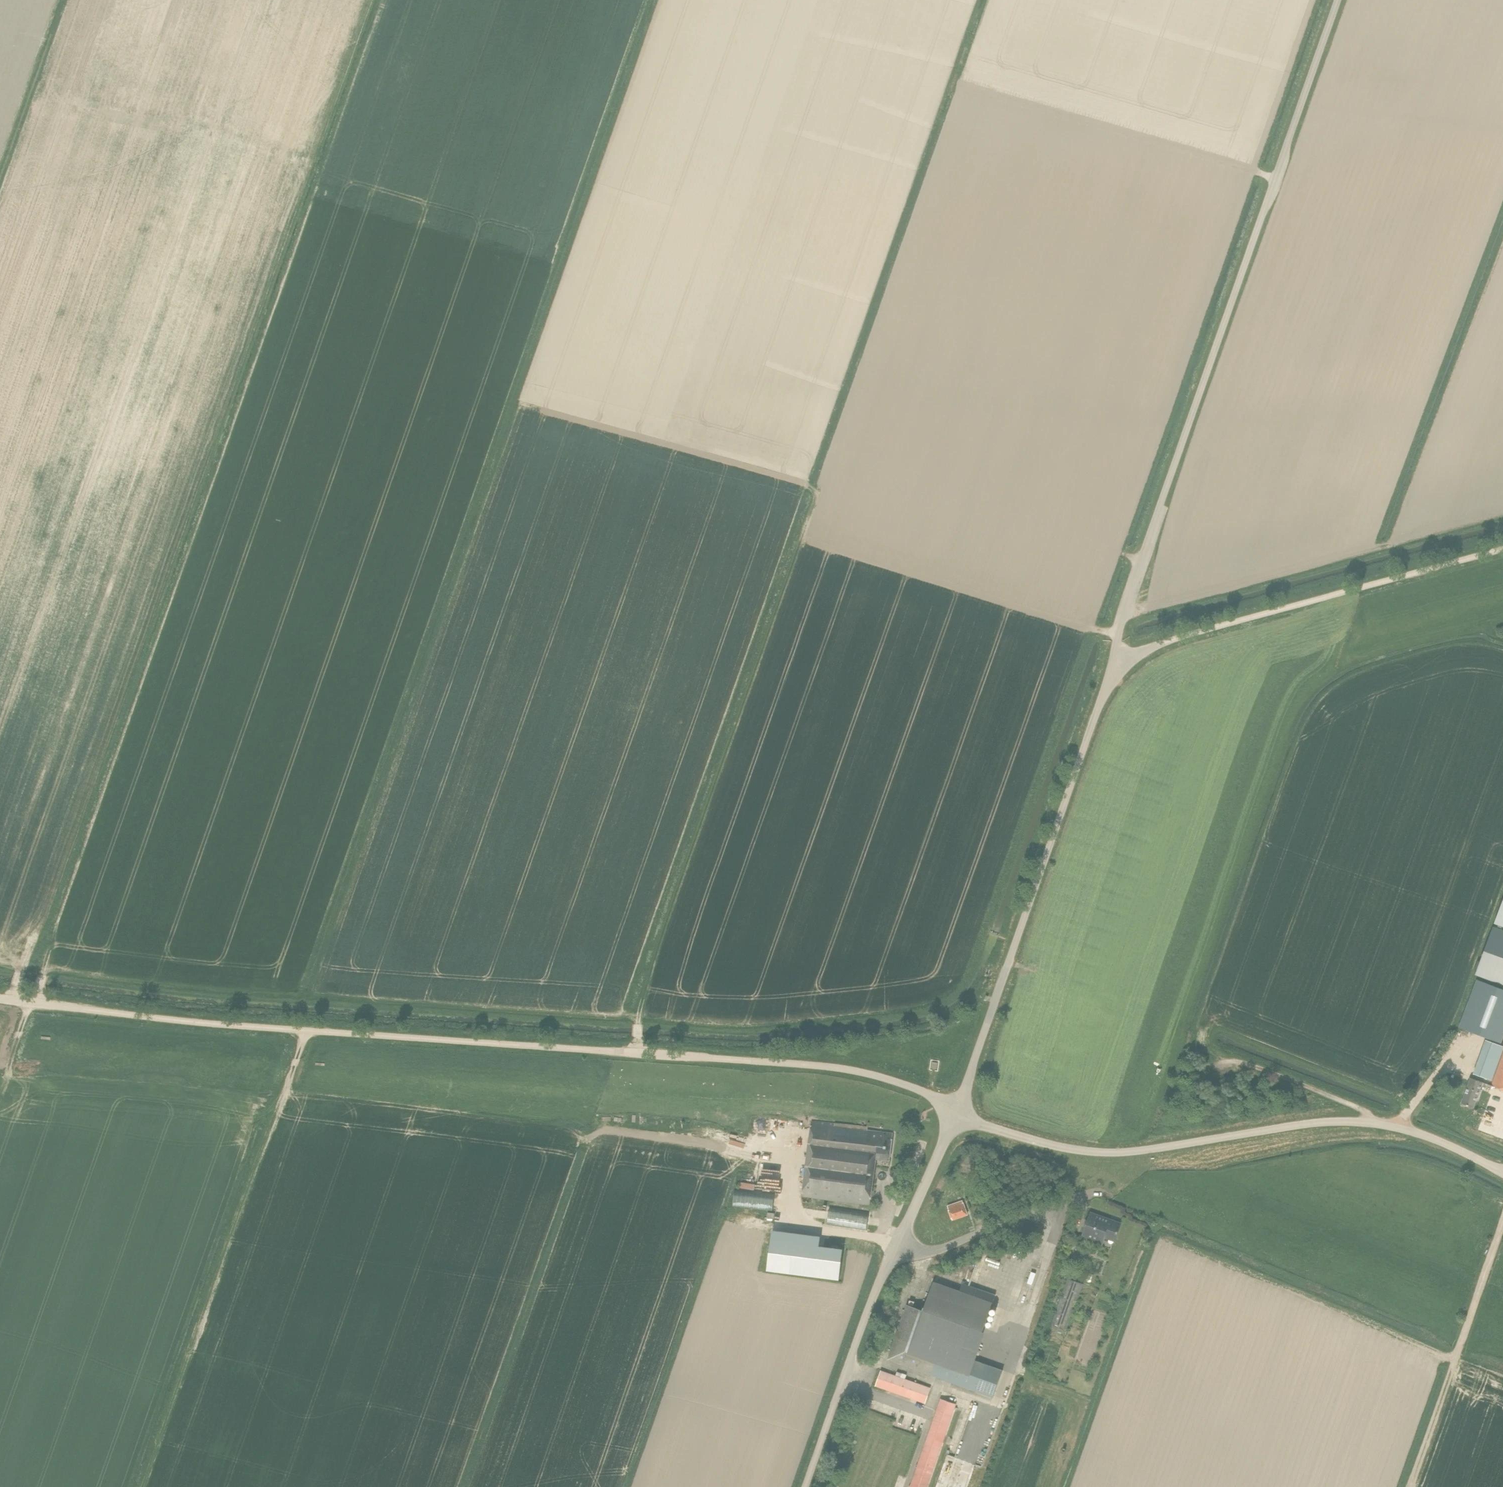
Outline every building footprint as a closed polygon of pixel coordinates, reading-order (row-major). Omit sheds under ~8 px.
[(1502,926),(1502,899),(1494,923),(1502,926)] [(1502,986),(1502,930),(1492,926),(1475,975),(1502,986)] [(1502,1038),(1502,990),(1476,980),(1459,1027),(1502,1041),(1502,1038)] [(1485,1039),(1473,1073),(1492,1080),(1502,1049),(1502,1046),(1485,1039)] [(1491,1085),(1502,1089),(1502,1053),(1491,1085)] [(1473,1107),(1483,1081),(1470,1076),(1461,1103),(1473,1107)] [(811,1122),(802,1197),(870,1205),(876,1159),(890,1161),(893,1134),(867,1131),(867,1128),(811,1122)] [(774,1194),(735,1189),(732,1206),(772,1211),(774,1194)] [(962,1202),(947,1207),(951,1221),(966,1216),(962,1202)] [(826,1225),(870,1228),(871,1211),(828,1207),(826,1225)] [(1082,1235),(1102,1242),(1104,1237),(1114,1241),(1117,1233),(1120,1226),(1108,1222),(1109,1219),(1090,1213),(1082,1235)] [(839,1279),(843,1249),(824,1246),(819,1246),(815,1276),(839,1279)] [(1068,1328),(1083,1284),(1067,1278),(1052,1322),(1068,1328)] [(959,1291),(932,1281),(921,1309),(906,1304),(886,1359),(992,1398),(1003,1369),(975,1359),(986,1333),(982,1331),(993,1303),(996,1295),(962,1283),(959,1291)] [(930,1388),(905,1379),(907,1375),(897,1371),(896,1376),(881,1370),(876,1386),(925,1403),(930,1388)] [(956,1404),(940,1399),(910,1486),(927,1486),(956,1404)]
